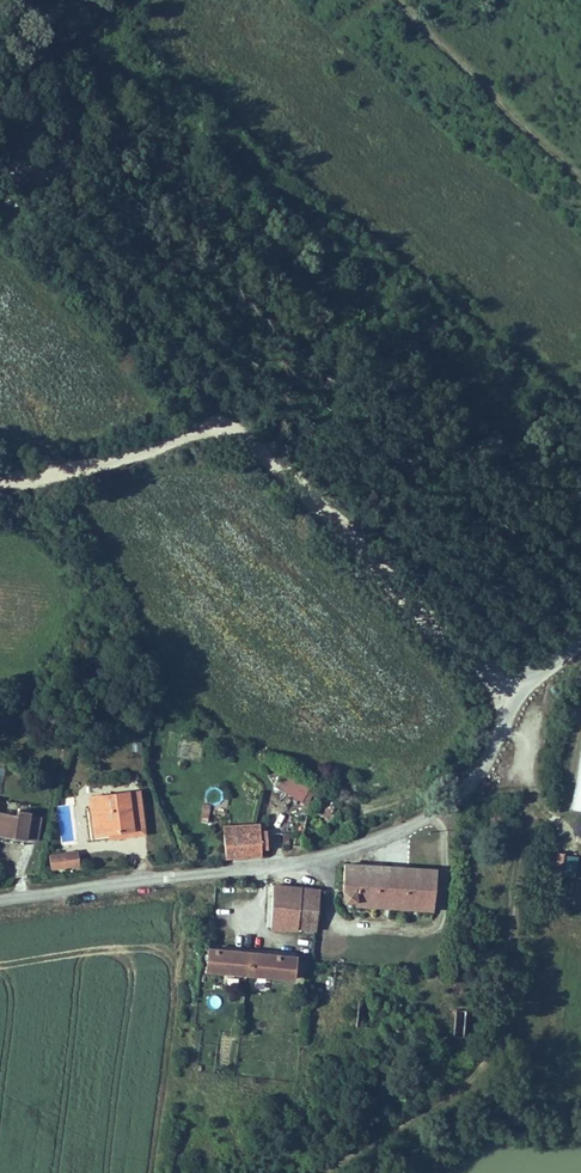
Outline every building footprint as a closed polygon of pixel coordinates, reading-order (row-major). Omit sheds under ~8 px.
[(81,758),(66,752),(63,760),(77,766),(81,758)] [(287,769),(276,784),(306,804),(316,788),(287,769)] [(210,787),(208,801),(221,802),(222,789),(210,787)] [(147,803),(102,807),(103,824),(107,823),(108,832),(104,832),(105,844),(116,843),(152,840),(147,803)] [(59,842),(76,842),(75,804),(58,804),(59,842)] [(33,847),(37,823),(38,819),(24,817),(23,821),(2,818),(0,818),(0,841),(33,847)] [(37,823),(33,847),(44,849),(48,825),(37,823)] [(277,858),(274,838),(230,844),(234,869),(270,864),(270,859),(277,858)] [(153,846),(152,840),(116,843),(116,849),(153,846)] [(48,852),(51,869),(81,863),(78,847),(48,852)] [(566,853),(562,874),(576,876),(580,855),(566,853)] [(442,919),(445,885),(355,879),(353,914),(442,919)] [(329,908),(279,905),(275,949),(307,952),(308,946),(326,947),(329,908)] [(309,973),(218,964),(215,986),(306,996),(309,973)]
